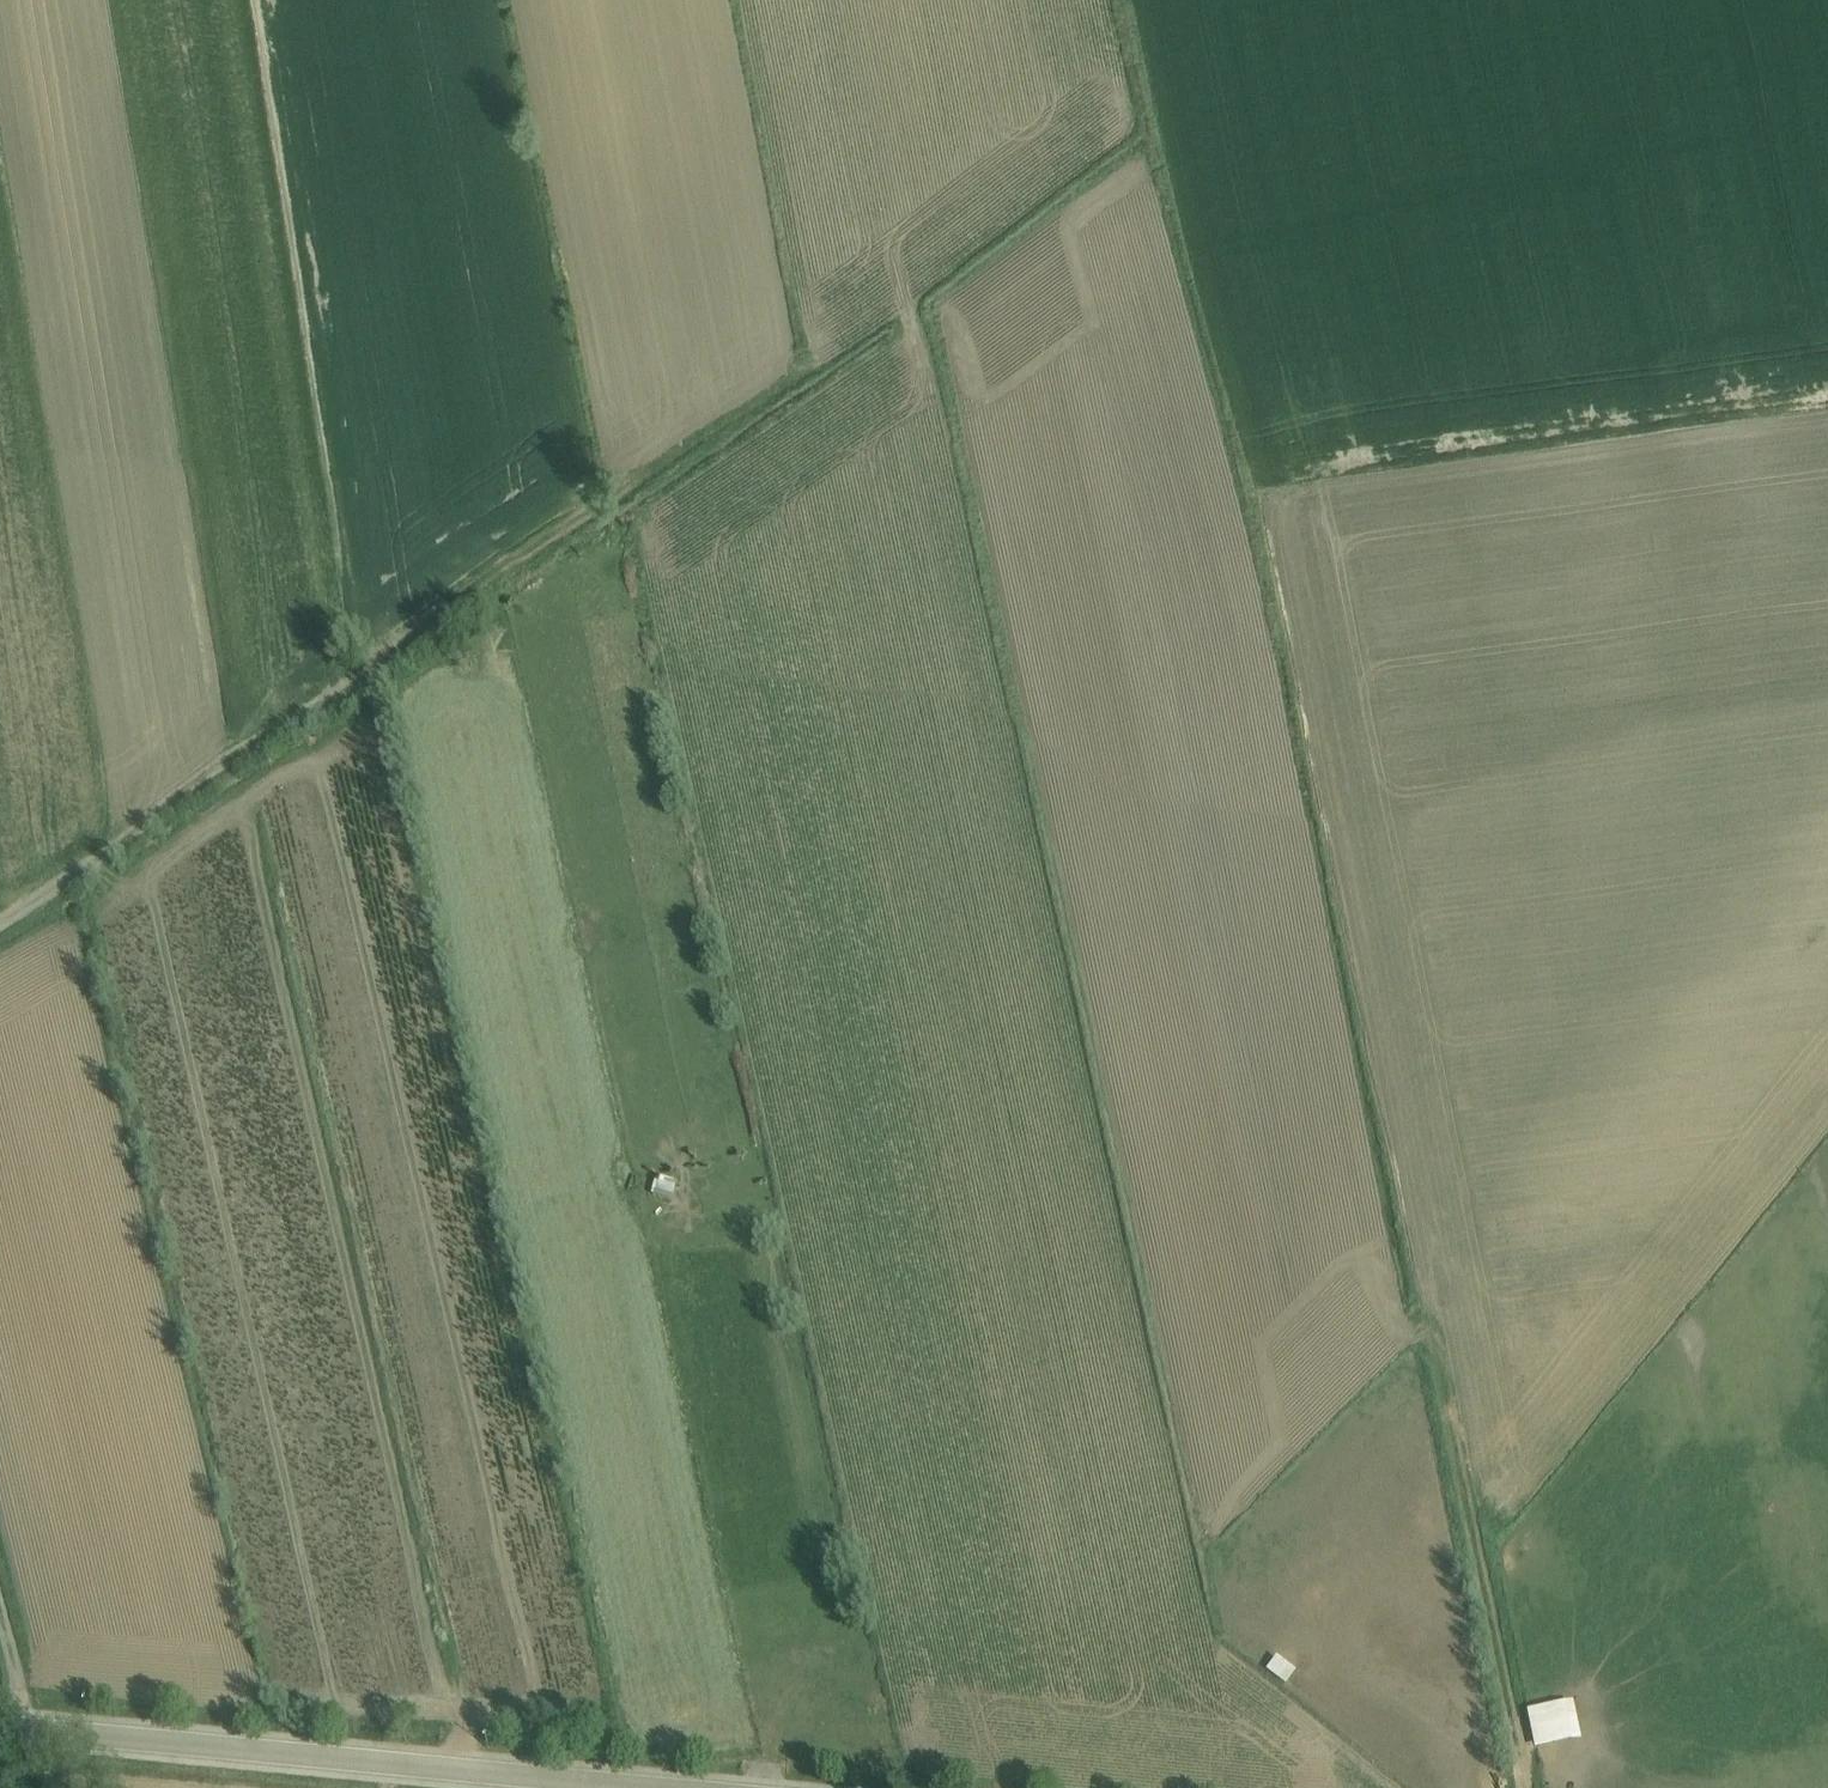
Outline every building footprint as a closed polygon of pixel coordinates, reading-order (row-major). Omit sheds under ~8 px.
[(657,1180),(652,1197),(673,1203),(679,1186),(657,1180)] [(1278,1662),(1267,1675),(1287,1690),(1297,1677),(1278,1662)] [(1566,1707),(1528,1715),(1536,1753),(1574,1746),(1566,1707)]
